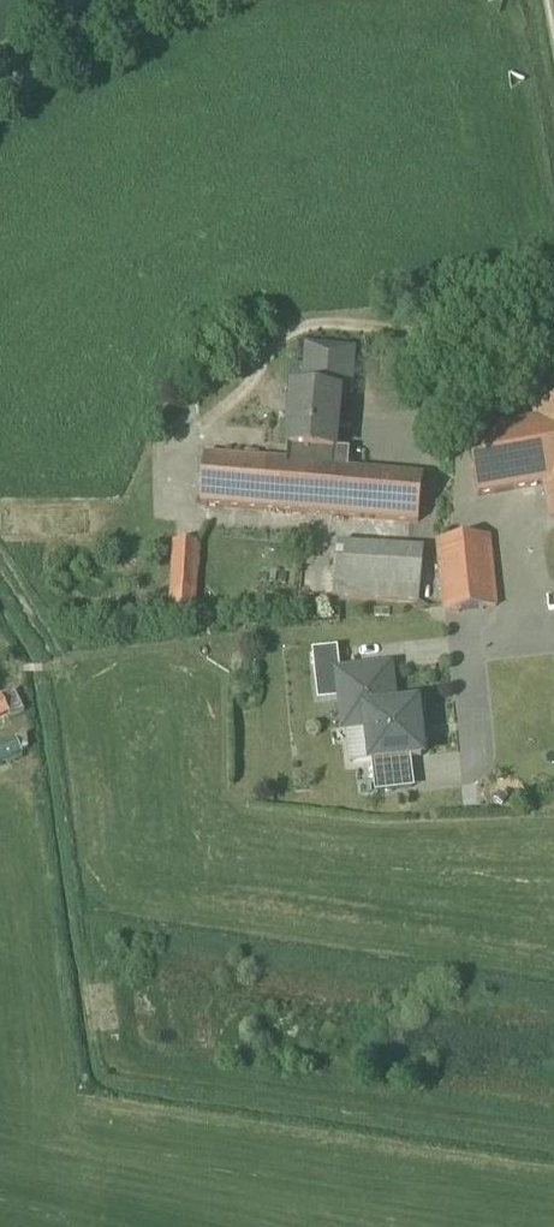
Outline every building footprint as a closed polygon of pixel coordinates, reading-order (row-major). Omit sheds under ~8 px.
[(352,353),(308,349),(305,393),(338,395),(338,397),(348,398),(352,353)] [(305,393),(292,392),(288,449),(331,453),(334,453),(334,450),(338,397),(338,395),(305,393)] [(532,411),(535,425),(545,480),(553,479),(553,407),(532,411)] [(535,425),(466,437),(477,499),(546,486),(545,480),(535,425)] [(331,453),(288,449),(287,462),(204,456),(200,506),(418,524),(423,478),(347,472),(330,470),(331,453)] [(349,451),(334,450),(334,453),(331,453),(330,470),(347,472),(349,451)] [(545,480),(546,486),(553,532),(553,479),(545,480)] [(438,543),(444,613),(496,608),(489,538),(438,543)] [(198,544),(175,543),(171,620),(193,620),(198,544)] [(423,557),(338,549),(334,597),(418,605),(423,557)] [(388,671),(337,675),(342,732),(371,730),(374,762),(422,758),(418,705),(390,707),(388,671)] [(0,699),(0,724),(11,720),(16,733),(0,742),(0,767),(23,756),(31,722),(16,690),(0,699)]
